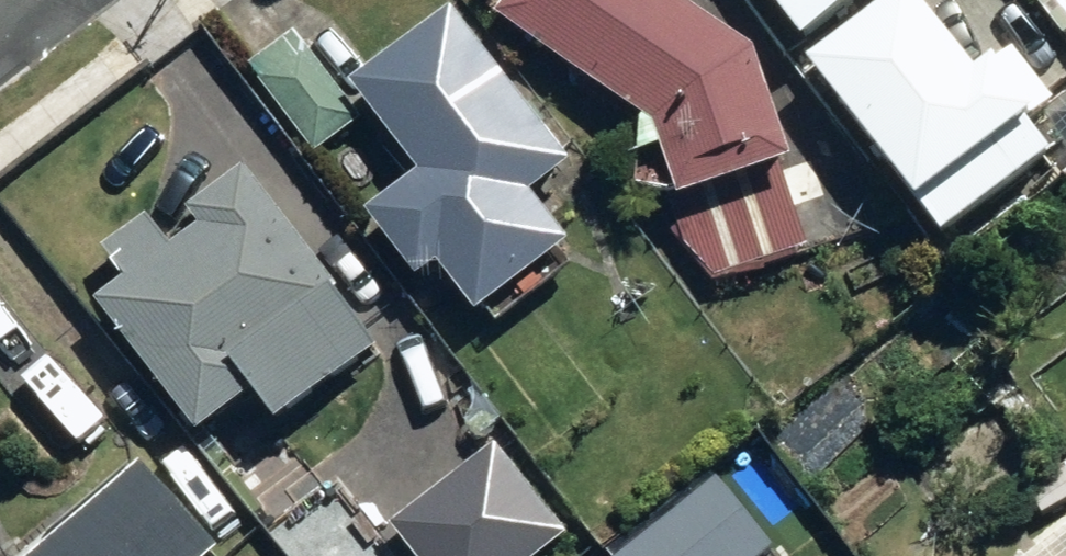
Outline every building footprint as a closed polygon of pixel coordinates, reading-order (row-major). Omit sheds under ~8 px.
[(807,263),(744,65),(653,0),(511,0),(489,30),(647,143),(692,297),(807,263)] [(784,64),(869,0),(735,0),(784,64)] [(824,78),(948,238),(1065,149),(1065,131),(1021,73),(1003,87),(936,0),(903,0),(816,66),(824,78)] [(566,178),(447,21),(445,19),(337,101),(290,38),(240,76),(303,159),(357,118),(414,194),(361,234),(408,296),(427,282),(467,335),(479,326),(487,337),(575,271),(527,208),(566,178)] [(118,296),(84,324),(188,452),(235,413),(264,449),(375,359),(327,301),(332,296),(237,179),(164,239),(149,220),(93,265),(118,296)] [(398,555),(555,555),(565,548),(491,454),(384,538),(398,555)] [(207,553),(240,524),(184,460),(148,492),(129,472),(56,542),(47,533),(23,555),(210,555),(207,553)] [(1021,495),(1039,526),(1065,511),(1065,470),(1021,495)] [(624,555),(771,555),(719,486),(624,555)] [(1038,555),(1065,555),(1065,535),(1038,555)]
